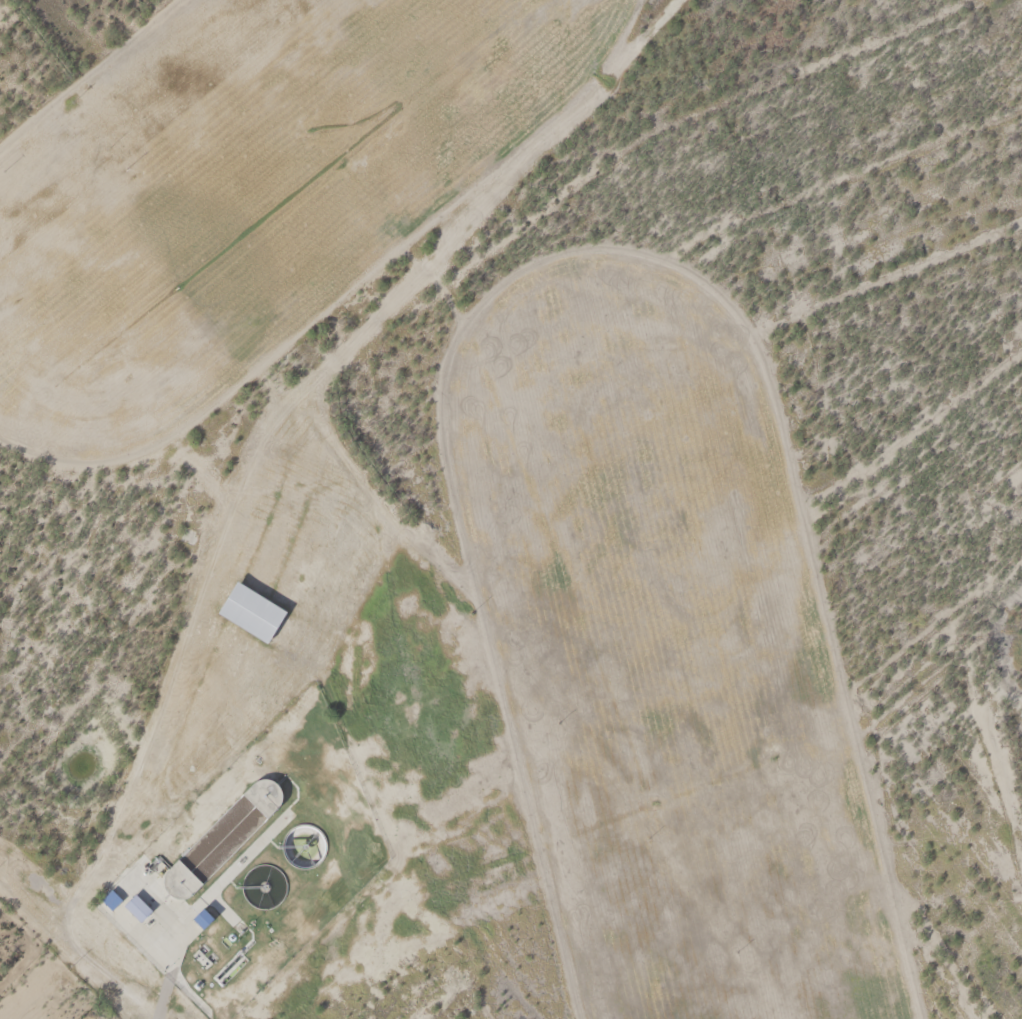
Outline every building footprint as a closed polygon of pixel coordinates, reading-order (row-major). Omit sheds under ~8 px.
[(213,608),(263,638),(282,605),(232,576),(213,608)] [(298,822),(275,833),(291,866),(314,855),(298,822)] [(97,894),(107,904),(116,895),(107,885),(97,894)] [(147,905),(131,889),(119,900),(136,916),(147,905)]
